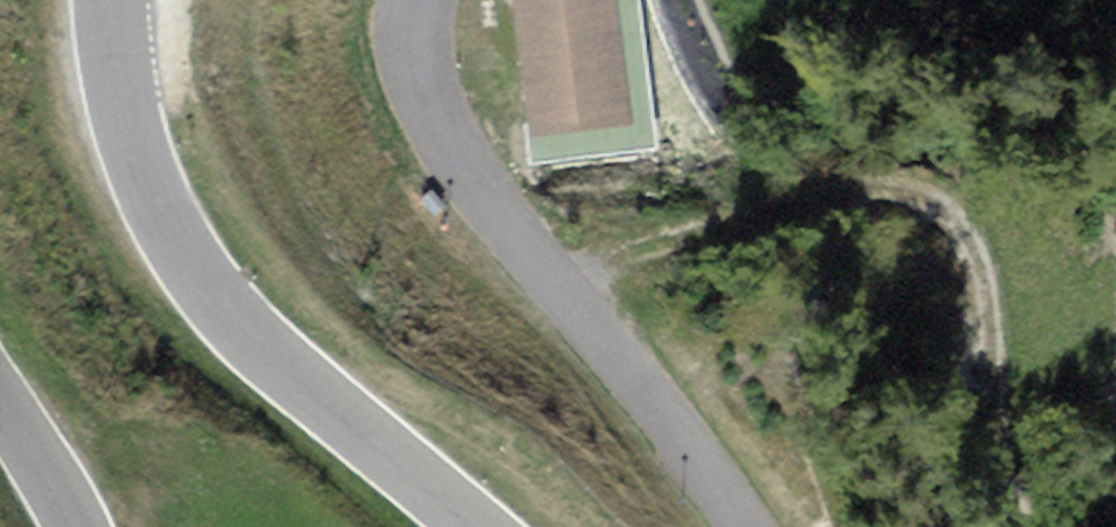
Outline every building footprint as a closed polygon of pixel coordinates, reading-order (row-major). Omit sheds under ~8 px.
[(606,0),(516,0),(536,146),(623,134),(606,0)]
